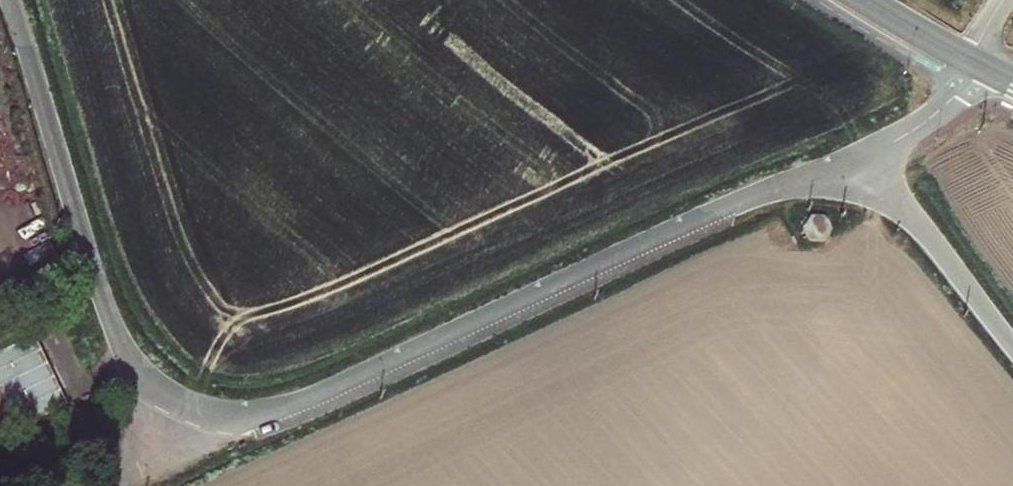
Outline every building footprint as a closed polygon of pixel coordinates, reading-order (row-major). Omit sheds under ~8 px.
[(802,229),(804,233),(800,235),(801,236),(805,234),(806,236),(806,238),(803,240),(803,241),(807,239),(809,243),(824,244),(828,238),(832,232),(829,225),(826,218),(818,218),(811,217),(802,229)] [(0,349),(0,396),(14,427),(66,405),(34,334),(0,349)]
